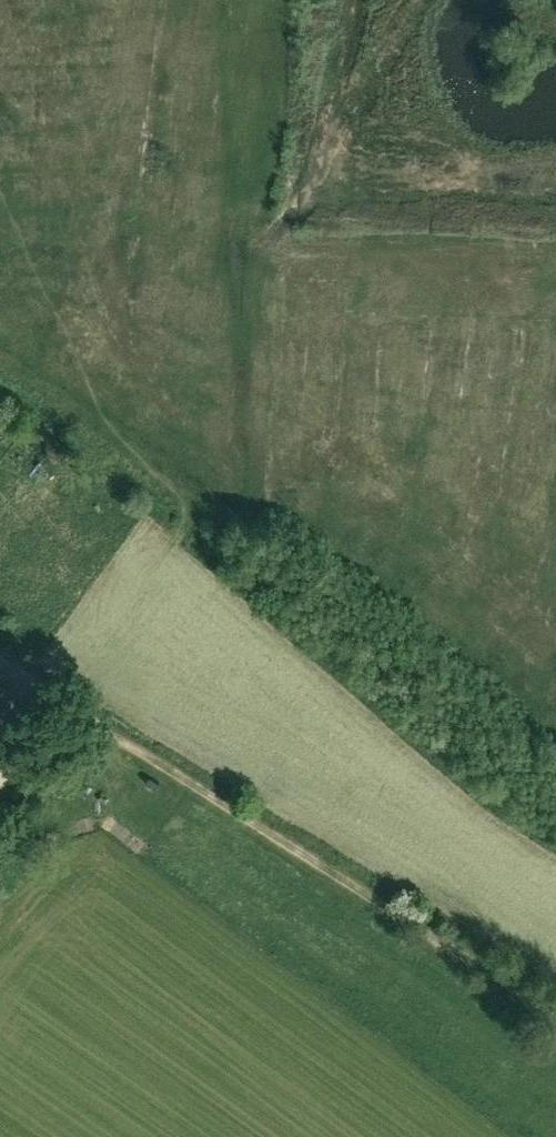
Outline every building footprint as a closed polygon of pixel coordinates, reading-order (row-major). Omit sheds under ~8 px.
[(18,761),(0,749),(0,788),(18,761)]
